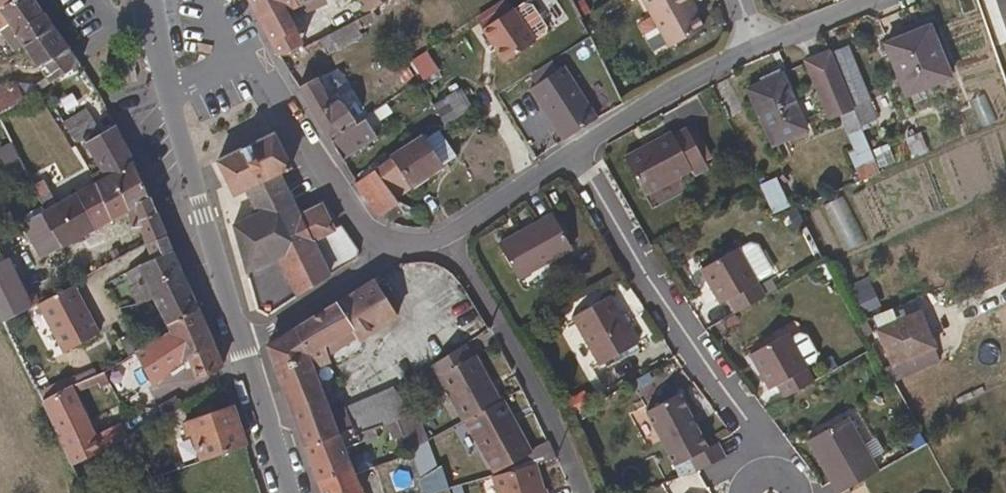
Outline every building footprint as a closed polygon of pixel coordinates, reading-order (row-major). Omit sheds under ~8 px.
[(76,72),(24,0),(22,0),(0,13),(0,20),(7,31),(38,85),(20,97),(2,92),(0,93),(0,120),(31,101),(76,72)] [(22,0),(0,0),(0,13),(22,0)] [(254,21),(280,8),(277,2),(281,0),(241,0),(254,21)] [(277,2),(280,8),(283,14),(304,1),(303,0),(281,0),(277,2)] [(374,10),(391,0),(368,0),(374,10)] [(403,2),(401,3),(400,0),(391,0),(374,10),(410,66),(434,51),(403,2)] [(696,13),(688,0),(645,0),(641,2),(672,57),(705,38),(692,16),(696,13)] [(993,3),(1002,29),(1005,28),(1005,18),(1004,12),(1005,11),(1005,0),(1002,0),(993,3)] [(283,14),(280,8),(254,21),(268,46),(292,33),(293,32),(283,14)] [(537,47),(517,14),(485,33),(505,66),(537,47)] [(354,22),(329,35),(338,51),(363,38),(354,22)] [(301,44),(292,33),(268,46),(276,59),(301,44)] [(304,49),(301,44),(276,59),(286,76),(312,61),(304,49)] [(953,95),(933,44),(889,61),(910,113),(953,95)] [(869,107),(849,56),(833,63),(853,114),(869,107)] [(320,74),(312,61),(286,76),(295,89),(320,74)] [(550,63),(529,76),(535,85),(556,72),(550,63)] [(602,121),(571,68),(536,88),(568,141),(602,121)] [(126,87),(134,85),(131,71),(123,73),(126,87)] [(295,89),(305,105),(331,90),(320,74),(295,89)] [(777,153),(813,138),(787,81),(752,97),(777,153)] [(354,126),(331,90),(305,105),(327,142),(354,126)] [(435,113),(432,115),(441,131),(477,109),(468,94),(435,113)] [(376,139),(402,123),(390,103),(364,120),(376,139)] [(876,126),(869,107),(853,114),(861,132),(876,126)] [(65,130),(88,171),(122,150),(111,130),(91,143),(80,122),(65,130)] [(356,124),(354,126),(327,142),(340,160),(368,144),(356,124)] [(441,131),(437,133),(376,169),(393,196),(454,161),(457,159),(441,131)] [(705,164),(688,131),(674,139),(671,134),(626,159),(646,197),(705,164)] [(284,169),(287,167),(270,137),(242,154),(215,170),(231,199),(240,194),(263,236),(279,267),(295,298),(329,277),(314,248),(331,238),(315,211),(312,211),(298,218),(274,174),(284,169)] [(132,168),(122,150),(88,171),(92,179),(97,188),(132,168)] [(295,163),(287,167),(284,169),(296,189),(307,180),(295,163)] [(143,191),(132,168),(97,188),(72,203),(90,240),(123,221),(131,216),(125,201),(143,191)] [(397,201),(393,196),(376,169),(354,182),(377,216),(385,223),(407,210),(409,209),(397,201)] [(320,198),(307,180),(296,189),(306,207),(320,198)] [(125,201),(131,216),(149,205),(143,191),(125,201)] [(845,251),(866,243),(847,195),(826,203),(845,251)] [(53,215),(45,200),(32,207),(40,222),(53,215)] [(64,255),(90,240),(72,203),(53,215),(40,222),(33,226),(56,260),(64,255)] [(165,240),(149,205),(131,216),(136,228),(146,252),(151,248),(165,240)] [(576,251),(558,218),(503,246),(521,280),(576,251)] [(358,251),(343,231),(331,238),(314,248),(329,277),(354,263),(356,259),(358,251)] [(246,245),(242,235),(234,239),(237,250),(246,245)] [(279,267),(263,236),(246,245),(237,250),(248,284),(279,267)] [(159,263),(172,256),(165,240),(151,248),(159,263)] [(738,318),(769,301),(743,251),(703,272),(723,309),(731,305),(738,318)] [(32,318),(7,271),(0,274),(0,336),(32,318)] [(163,331),(197,313),(180,275),(147,295),(151,304),(163,331)] [(868,279),(850,287),(863,314),(881,306),(868,279)] [(306,449),(350,431),(345,415),(332,421),(315,376),(332,369),(329,362),(396,318),(374,282),(267,352),(306,449)] [(62,355),(100,340),(79,288),(41,303),(62,355)] [(129,294),(137,310),(151,304),(147,295),(144,288),(129,294)] [(640,346),(615,298),(576,319),(601,367),(640,346)] [(222,371),(197,313),(163,331),(167,341),(140,357),(136,359),(154,391),(193,369),(200,382),(219,372),(222,371)] [(820,364),(805,335),(793,342),(791,337),(752,358),(770,394),(777,390),(784,403),(816,386),(808,371),(820,364)] [(902,387),(944,369),(929,336),(886,354),(902,387)] [(467,423),(500,405),(475,359),(470,362),(462,348),(434,367),(465,424),(467,423)] [(902,387),(904,391),(945,371),(944,369),(902,387)] [(106,377),(78,382),(81,397),(109,392),(106,377)] [(396,392),(382,398),(389,429),(390,428),(400,424),(414,419),(396,392)] [(244,449),(226,393),(199,407),(204,418),(181,430),(186,441),(189,440),(201,467),(244,449)] [(120,434),(95,446),(70,396),(39,414),(71,476),(127,446),(120,434)] [(382,398),(345,415),(350,431),(354,430),(358,440),(389,429),(382,398)] [(716,451),(705,457),(676,401),(643,419),(672,473),(691,464),(697,475),(705,472),(721,463),(716,451)] [(467,423),(497,479),(534,456),(505,402),(500,405),(467,423)] [(414,419),(400,424),(407,441),(412,453),(423,447),(414,419)] [(400,424),(390,428),(398,445),(407,441),(400,424)] [(848,424),(809,445),(834,492),(851,492),(877,480),(848,424)] [(360,447),(358,440),(354,430),(350,431),(306,449),(321,485),(352,471),(345,453),(360,447)] [(697,475),(691,464),(672,473),(676,481),(697,475)] [(538,466),(497,479),(502,492),(549,492),(548,489),(546,489),(538,466)] [(449,490),(442,469),(417,477),(423,492),(441,492),(449,490)] [(352,471),(321,485),(323,492),(360,492),(355,478),(352,471)]
